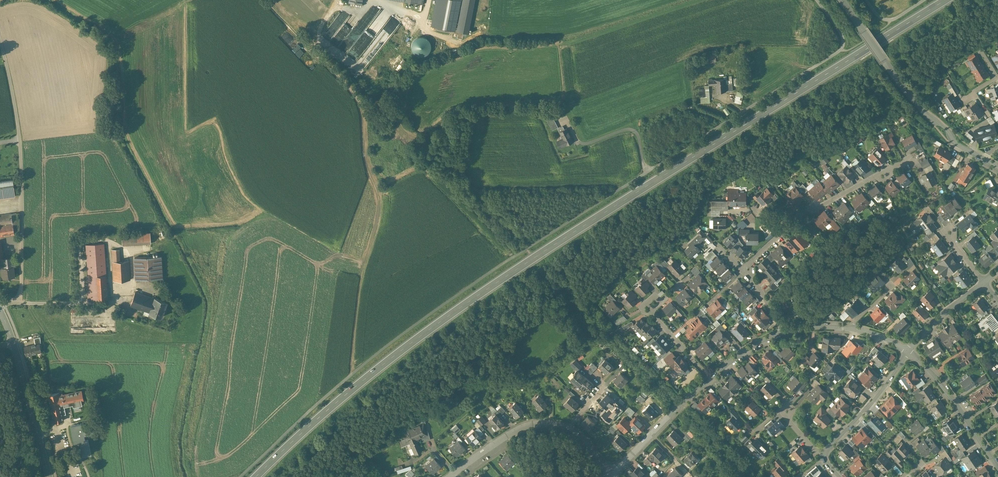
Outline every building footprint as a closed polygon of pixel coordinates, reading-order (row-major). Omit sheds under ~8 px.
[(431,26),(454,30),(460,0),(436,0),(431,26)] [(456,31),(466,33),(473,0),(462,0),(456,31)] [(346,34),(352,24),(346,20),(340,30),(346,34)] [(276,30),(285,39),(289,35),(280,26),(276,30)] [(413,51),(414,53),(417,55),(420,56),(423,56),(426,55),(428,53),(430,50),(431,47),(430,44),(429,41),(427,38),(424,37),(421,37),(417,37),(415,39),(413,41),(412,43),(411,46),(411,49),(413,51)] [(976,55),(969,60),(971,65),(970,66),(973,71),(980,67),(979,65),(981,64),(978,59),(976,55)] [(981,68),(980,67),(973,71),(976,77),(978,76),(981,80),(989,75),(987,72),(986,72),(983,67),(981,68)] [(712,80),(708,80),(709,85),(716,84),(717,92),(726,91),(725,83),(725,79),(712,80)] [(988,90),(991,101),(997,99),(997,95),(997,94),(997,87),(988,90)] [(737,90),(734,101),(741,103),(744,92),(737,90)] [(954,97),(952,93),(951,93),(943,99),(951,110),(959,105),(954,97)] [(967,108),(965,109),(965,110),(968,115),(970,114),(973,120),(984,113),(980,108),(979,108),(975,103),(967,108)] [(556,121),(550,124),(553,130),(558,127),(556,121)] [(994,124),(974,130),(978,141),(997,134),(994,124)] [(567,128),(564,129),(563,126),(558,128),(560,131),(563,138),(558,140),(562,147),(566,145),(574,141),(567,128)] [(972,143),(974,140),(972,138),(973,136),(967,131),(963,135),(972,143)] [(888,134),(880,139),(886,149),(893,145),(892,143),(894,142),(891,137),(890,138),(888,134)] [(912,135),(902,140),(907,148),(914,144),(916,143),(912,135)] [(919,141),(916,143),(914,144),(917,150),(922,147),(919,141)] [(951,153),(939,146),(934,155),(945,161),(946,161),(950,154),(951,153)] [(881,153),(879,151),(881,149),(879,147),(871,154),(873,156),(871,157),(871,158),(870,158),(873,161),(874,160),(878,165),(885,159),(882,156),(880,154),(881,153)] [(956,158),(950,154),(946,161),(952,164),(956,158)] [(928,158),(920,162),(923,168),(930,164),(928,158)] [(863,159),(854,166),(863,176),(872,168),(863,159)] [(976,168),(967,163),(959,177),(967,182),(976,168)] [(848,169),(846,166),(839,172),(840,174),(840,176),(846,182),(847,183),(851,179),(855,175),(848,168),(848,169)] [(834,173),(828,167),(825,170),(830,175),(831,175),(834,173)] [(911,181),(902,171),(898,175),(899,176),(898,178),(902,183),(903,181),(906,185),(911,181)] [(930,171),(922,175),(928,187),(936,182),(930,171)] [(830,175),(826,179),(834,188),(839,183),(831,175),(830,175)] [(967,182),(959,177),(957,181),(965,186),(967,182)] [(984,182),(987,188),(994,185),(990,178),(984,182)] [(0,180),(0,196),(15,194),(13,179),(0,180)] [(834,188),(826,179),(821,184),(827,190),(829,193),(834,188)] [(851,179),(847,183),(846,182),(844,184),(847,188),(853,184),(852,180),(851,179)] [(899,185),(895,180),(893,182),(899,189),(901,187),(899,185)] [(799,186),(794,181),(792,183),(794,186),(795,186),(798,190),(800,188),(799,186)] [(821,184),(819,181),(814,186),(822,195),(827,190),(821,184)] [(893,182),(891,181),(885,186),(889,191),(889,192),(895,193),(899,190),(899,189),(893,182)] [(808,189),(803,183),(799,186),(800,188),(805,192),(808,189)] [(883,193),(875,184),(872,187),(873,188),(869,191),(873,196),(876,199),(881,195),(883,193)] [(798,190),(795,186),(794,186),(790,190),(800,201),(802,199),(801,198),(803,196),(798,190)] [(822,195),(814,186),(809,191),(817,199),(822,195)] [(990,187),(984,197),(991,202),(993,199),(997,202),(997,190),(997,189),(996,191),(990,187)] [(746,188),(728,188),(728,201),(728,205),(745,205),(746,188)] [(779,196),(773,190),(770,193),(773,196),(771,198),(774,201),(779,196)] [(800,201),(790,190),(786,194),(794,204),(797,201),(798,203),(800,201)] [(769,197),(764,191),(759,195),(759,196),(760,197),(757,199),(763,205),(771,198),(770,198),(769,197)] [(864,196),(862,193),(859,195),(858,194),(856,196),(865,206),(869,203),(868,202),(869,201),(864,196)] [(865,206),(856,196),(854,198),(855,199),(851,202),(854,205),(859,210),(861,208),(862,209),(865,206)] [(961,206),(954,198),(948,202),(949,203),(943,208),(945,211),(943,213),(942,214),(945,219),(946,218),(949,216),(961,206)] [(728,201),(711,201),(711,209),(728,210),(728,205),(728,201)] [(848,207),(844,202),(838,207),(848,218),(848,217),(853,213),(848,207)] [(848,218),(838,207),(833,212),(839,218),(843,223),(846,220),(845,220),(848,218)] [(972,207),(964,213),(967,216),(969,214),(970,214),(974,211),(972,207)] [(824,211),(815,220),(822,228),(830,221),(832,219),(828,215),(824,211)] [(0,215),(0,236),(14,235),(11,214),(11,213),(0,215)] [(836,220),(830,213),(828,215),(832,219),(830,221),(832,223),(836,220)] [(935,227),(925,213),(910,224),(914,229),(917,226),(917,227),(922,224),(925,228),(928,233),(935,227)] [(942,213),(937,217),(941,222),(946,218),(945,219),(942,214),(943,213),(942,213)] [(967,216),(958,223),(964,230),(970,226),(972,229),(977,224),(970,214),(969,214),(967,216)] [(724,219),(714,218),(713,227),(724,227),(724,219)] [(706,235),(700,229),(697,232),(699,234),(703,239),(706,236),(706,235)] [(758,234),(749,233),(749,230),(740,229),(740,235),(740,234),(747,235),(747,243),(758,243),(758,234)] [(123,232),(123,243),(152,242),(152,230),(123,232)] [(974,231),(967,237),(969,239),(972,237),(973,237),(977,234),(974,231)] [(714,239),(709,233),(706,235),(706,236),(711,241),(714,239)] [(699,234),(688,244),(690,246),(685,250),(691,256),(699,249),(695,245),(697,243),(698,243),(703,239),(699,234)] [(808,241),(802,234),(800,236),(806,243),(808,241)] [(938,239),(934,234),(929,238),(933,243),(938,239)] [(730,235),(728,238),(727,238),(725,240),(726,240),(724,243),(730,248),(732,245),(737,240),(736,240),(730,235)] [(800,236),(799,235),(794,240),(792,238),(801,248),(806,243),(800,236)] [(969,239),(965,243),(972,252),(979,246),(976,241),(976,240),(976,239),(975,240),(973,237),(972,237),(969,239)] [(801,248),(792,238),(787,242),(789,245),(794,251),(794,250),(799,246),(801,248)] [(933,243),(931,245),(939,255),(946,249),(941,243),(942,242),(939,239),(938,240),(938,239),(933,243)] [(743,244),(741,242),(740,241),(735,247),(737,249),(740,246),(741,247),(743,244)] [(103,243),(86,245),(88,276),(86,276),(88,301),(107,299),(107,298),(109,298),(108,284),(106,284),(103,243)] [(741,247),(740,246),(737,249),(735,251),(742,257),(744,255),(745,255),(747,252),(741,247)] [(784,250),(780,246),(776,250),(785,260),(789,256),(784,250)] [(122,247),(113,247),(115,278),(133,277),(132,258),(122,259),(122,247)] [(992,247),(987,251),(993,258),(997,254),(992,247)] [(785,260),(776,250),(772,253),(771,254),(775,258),(781,264),(785,260)] [(987,251),(978,259),(985,267),(994,260),(993,258),(987,251)] [(721,260),(716,254),(711,259),(713,261),(710,264),(712,267),(712,270),(714,270),(715,270),(723,262),(724,262),(724,261),(724,260),(723,260),(722,260),(721,260)] [(950,254),(938,263),(939,264),(936,266),(943,275),(946,273),(947,274),(959,265),(958,265),(959,264),(956,261),(953,257),(951,254),(950,254)] [(162,277),(161,255),(135,257),(137,279),(162,277)] [(898,257),(892,263),(895,266),(895,268),(897,270),(898,270),(899,271),(905,265),(909,262),(907,260),(904,257),(901,260),(898,257)] [(914,264),(910,257),(907,260),(909,262),(905,265),(908,269),(914,264)] [(769,263),(765,258),(758,265),(763,271),(762,272),(764,271),(769,276),(767,278),(771,282),(773,281),(780,275),(769,263)] [(9,259),(3,259),(3,262),(0,263),(2,278),(14,277),(13,266),(10,266),(9,259)] [(669,265),(664,259),(660,262),(662,265),(666,269),(668,267),(668,266),(669,265)] [(683,270),(675,260),(669,265),(668,266),(668,267),(677,276),(683,270)] [(723,262),(715,270),(718,272),(717,276),(719,276),(720,276),(720,275),(728,268),(729,268),(729,267),(729,266),(728,266),(728,265),(727,265),(726,266),(723,262)] [(908,269),(907,270),(911,273),(913,271),(912,270),(916,267),(914,264),(908,269)] [(659,268),(657,265),(656,266),(651,270),(659,279),(665,274),(659,268)] [(695,266),(691,270),(696,276),(700,271),(695,266)] [(731,271),(728,268),(720,275),(724,279),(727,277),(729,278),(730,277),(732,280),(737,275),(734,272),(731,271)] [(885,274),(881,269),(876,273),(877,275),(878,275),(881,278),(885,274)] [(659,279),(651,270),(647,274),(646,275),(649,277),(654,283),(659,279)] [(971,280),(963,270),(959,273),(954,277),(957,281),(959,280),(964,286),(971,280)] [(911,273),(904,280),(910,286),(913,283),(915,283),(916,282),(916,280),(919,278),(913,271),(911,273)] [(707,283),(699,274),(694,279),(702,288),(704,286),(704,285),(707,283)] [(877,275),(868,284),(875,291),(885,282),(884,282),(881,278),(878,275),(877,275)] [(643,278),(639,282),(640,283),(636,288),(636,289),(637,291),(638,290),(642,295),(647,290),(645,288),(649,285),(649,284),(645,280),(643,278)] [(743,284),(738,278),(732,283),(734,285),(731,288),(734,291),(734,294),(736,294),(737,294),(745,287),(745,286),(745,285),(745,284),(744,284),(743,284)] [(702,288),(694,279),(689,284),(696,292),(698,290),(700,290),(702,288)] [(779,287),(773,281),(771,282),(768,285),(774,291),(779,287)] [(745,286),(745,287),(737,294),(739,296),(739,300),(741,300),(742,300),(742,299),(750,292),(751,291),(750,290),(749,289),(749,290),(748,290),(745,286)] [(137,288),(131,304),(163,316),(169,300),(137,288)] [(685,289),(675,297),(682,305),(692,296),(685,289)] [(630,290),(626,294),(627,295),(622,300),(624,303),(625,302),(629,306),(628,307),(634,302),(633,300),(636,297),(636,296),(631,290),(630,290)] [(929,291),(921,299),(927,305),(928,304),(931,307),(935,303),(931,299),(934,296),(929,291)] [(750,292),(742,299),(746,304),(749,301),(751,302),(751,301),(753,304),(758,299),(755,296),(755,295),(754,295),(753,296),(750,292)] [(898,297),(893,292),(890,295),(891,295),(885,300),(893,309),(901,301),(900,300),(898,297)] [(616,300),(610,293),(607,297),(611,301),(613,300),(614,302),(616,300)] [(862,305),(855,297),(843,308),(851,316),(862,305)] [(987,307),(980,298),(973,304),(980,313),(985,309),(987,307)] [(725,307),(717,299),(712,303),(720,312),(725,307)] [(614,302),(613,300),(611,301),(606,306),(611,311),(613,313),(619,308),(614,302)] [(670,302),(663,309),(669,316),(676,310),(677,309),(675,308),(670,302)] [(720,312),(712,303),(707,308),(715,316),(720,312)] [(684,313),(678,306),(675,308),(677,309),(676,310),(681,315),(684,313)] [(923,306),(921,308),(918,306),(914,310),(918,314),(918,317),(920,317),(922,320),(929,313),(923,306)] [(755,307),(749,312),(751,315),(757,310),(755,307)] [(889,314),(883,307),(880,310),(884,314),(884,315),(886,316),(889,314)] [(760,310),(759,308),(757,310),(751,315),(754,318),(754,320),(756,323),(758,323),(762,326),(768,321),(769,320),(767,318),(767,315),(763,311),(760,310)] [(878,308),(871,314),(878,321),(884,315),(884,314),(880,310),(878,308)] [(700,309),(693,314),(696,318),(698,316),(698,317),(701,315),(704,313),(702,311),(700,309)] [(903,312),(897,316),(901,320),(903,318),(906,315),(903,312)] [(978,323),(983,330),(984,329),(983,328),(988,324),(993,331),(997,327),(997,322),(991,313),(978,323)] [(696,318),(688,324),(690,326),(686,329),(692,336),(695,333),(695,331),(698,329),(699,331),(703,327),(702,326),(704,323),(698,317),(698,316),(696,318)] [(637,320),(634,323),(633,323),(632,324),(630,325),(631,325),(636,331),(637,330),(646,323),(641,318),(638,321),(637,320)] [(746,325),(740,318),(737,321),(739,323),(743,328),(746,325)] [(901,320),(894,327),(900,334),(910,325),(903,318),(901,320)] [(768,321),(762,326),(764,329),(770,324),(768,321)] [(630,322),(622,326),(626,330),(631,325),(630,325),(632,324),(630,322)] [(646,323),(637,330),(642,335),(643,334),(651,326),(647,322),(646,323)] [(720,323),(715,328),(718,332),(720,331),(722,333),(722,332),(726,329),(720,323)] [(739,323),(733,329),(736,332),(735,333),(741,340),(748,333),(743,328),(739,323)] [(952,324),(948,327),(947,326),(942,329),(943,330),(939,333),(943,339),(947,345),(951,342),(951,340),(955,338),(956,339),(960,336),(955,327),(953,324),(952,324)] [(651,326),(643,334),(647,338),(647,339),(648,339),(657,330),(652,325),(651,326)] [(718,332),(712,338),(719,345),(727,338),(723,334),(723,333),(722,332),(722,333),(720,331),(718,332)] [(663,337),(661,335),(655,341),(651,343),(656,348),(666,339),(664,336),(663,337)] [(834,338),(823,337),(823,342),(822,343),(822,345),(823,346),(822,350),(828,351),(828,349),(830,349),(832,348),(838,348),(839,346),(840,338),(834,337),(834,338)] [(651,343),(655,341),(652,338),(650,341),(646,344),(648,346),(651,343)] [(669,342),(666,339),(656,348),(660,353),(664,350),(670,345),(669,343),(669,342)] [(943,351),(935,339),(924,346),(932,358),(943,351)] [(705,342),(695,351),(698,354),(699,353),(703,358),(712,350),(705,342)] [(862,346),(855,342),(854,344),(853,343),(851,342),(848,346),(846,345),(844,347),(849,351),(851,349),(854,351),(854,352),(857,355),(860,351),(859,350),(862,346)] [(35,344),(24,347),(25,351),(24,351),(26,356),(28,356),(31,356),(31,355),(41,352),(41,349),(42,349),(41,345),(40,345),(39,343),(35,344)] [(781,352),(783,355),(787,359),(794,352),(788,345),(781,352)] [(781,352),(777,348),(774,351),(777,353),(781,357),(783,355),(781,352)] [(967,349),(957,356),(959,359),(958,360),(960,363),(961,363),(962,363),(962,364),(966,362),(967,363),(975,358),(968,348),(967,349)] [(664,350),(660,353),(657,356),(659,359),(666,353),(664,350)] [(770,350),(766,353),(765,353),(763,355),(764,355),(762,357),(765,360),(764,361),(767,364),(768,363),(771,366),(778,359),(775,355),(770,350)] [(887,358),(880,351),(873,358),(881,365),(887,358)] [(672,352),(664,359),(668,364),(670,362),(676,357),(672,352)] [(753,353),(749,357),(754,362),(758,358),(753,353)] [(781,357),(777,353),(775,355),(778,359),(780,362),(783,360),(780,357),(781,357)] [(821,359),(814,353),(810,357),(807,360),(808,360),(814,366),(821,359)] [(892,353),(887,359),(891,362),(896,356),(892,353)] [(805,354),(800,360),(805,364),(808,360),(807,360),(810,357),(805,354)] [(679,355),(677,358),(676,357),(670,362),(677,371),(678,370),(684,370),(687,368),(687,365),(685,364),(686,363),(686,362),(684,360),(683,360),(679,355)] [(613,367),(605,359),(599,366),(607,373),(613,367)] [(582,366),(575,360),(570,364),(577,369),(578,370),(582,366)] [(753,367),(749,363),(744,368),(751,375),(752,377),(757,372),(753,367)] [(832,367),(827,363),(822,370),(826,374),(828,371),(832,367)] [(839,368),(835,364),(832,367),(828,371),(829,371),(832,373),(832,375),(837,379),(836,379),(837,380),(844,372),(840,368),(839,368)] [(990,369),(996,378),(997,377),(997,364),(990,369)] [(590,366),(586,370),(591,374),(595,370),(590,366)] [(744,368),(743,366),(738,371),(742,375),(746,380),(751,375),(744,368)] [(871,371),(868,368),(863,373),(873,382),(877,377),(871,371)] [(578,370),(577,369),(574,372),(576,373),(570,379),(577,385),(578,384),(585,376),(578,370)] [(912,370),(901,377),(905,383),(907,382),(910,386),(915,382),(914,381),(915,378),(917,377),(912,370)] [(621,372),(614,380),(621,386),(628,379),(621,372)] [(873,382),(863,373),(859,377),(863,381),(869,386),(873,382)] [(984,374),(977,379),(980,384),(987,379),(984,374)] [(593,383),(585,376),(578,384),(579,384),(587,391),(593,383)] [(741,385),(732,376),(718,390),(727,399),(741,385)] [(795,376),(789,383),(792,386),(791,387),(796,391),(799,387),(803,383),(801,381),(795,376)] [(969,376),(961,382),(961,383),(961,384),(962,385),(963,386),(966,390),(975,384),(969,376)] [(925,383),(921,377),(917,380),(919,382),(915,385),(917,388),(919,387),(925,383)] [(820,383),(815,378),(811,384),(815,388),(818,385),(820,383)] [(853,380),(851,378),(851,379),(842,388),(853,397),(861,388),(853,380)] [(869,386),(863,381),(861,384),(868,389),(870,387),(869,386)] [(768,382),(761,389),(765,393),(766,393),(769,396),(773,392),(776,390),(768,382)] [(989,383),(970,396),(973,400),(974,400),(976,403),(978,402),(979,403),(987,397),(987,396),(990,394),(991,394),(995,392),(989,383)] [(818,385),(815,388),(808,396),(815,403),(820,397),(822,399),(828,394),(818,385)] [(928,385),(921,390),(919,387),(917,388),(913,391),(916,395),(915,395),(919,401),(920,401),(919,400),(923,397),(926,402),(934,396),(929,389),(930,389),(928,385)] [(570,396),(572,398),(574,396),(575,394),(570,390),(568,392),(561,400),(564,403),(570,396)] [(59,393),(48,395),(53,422),(63,420),(62,413),(64,413),(62,405),(83,401),(81,391),(62,395),(62,394),(59,394),(59,393)] [(718,401),(710,392),(705,398),(713,406),(718,401)] [(618,397),(614,393),(610,397),(614,401),(615,401),(618,397)] [(850,399),(843,393),(840,397),(841,398),(847,403),(850,399)] [(866,398),(862,393),(858,398),(862,402),(866,398)] [(903,400),(896,393),(893,396),(899,403),(903,400)] [(539,394),(533,400),(541,409),(547,404),(539,394)] [(607,394),(600,402),(608,408),(614,401),(610,397),(607,394)] [(644,398),(640,394),(636,399),(641,403),(645,399),(644,398)] [(572,398),(570,396),(564,403),(573,410),(579,404),(572,398)] [(892,396),(880,407),(888,415),(892,410),(893,411),(894,411),(895,411),(896,411),(896,410),(897,410),(897,409),(897,408),(897,407),(896,407),(899,403),(893,396),(892,396)] [(713,406),(705,398),(698,405),(706,413),(709,410),(709,411),(712,408),(711,408),(713,406)] [(847,403),(841,398),(836,403),(845,411),(849,407),(847,406),(848,404),(847,403)] [(946,410),(940,401),(937,404),(934,400),(926,406),(929,409),(931,408),(935,413),(936,412),(938,415),(946,410)] [(524,411),(516,401),(509,407),(517,416),(524,411)] [(757,405),(752,401),(751,402),(746,407),(749,410),(749,411),(750,412),(751,412),(754,415),(760,408),(757,405)] [(997,402),(996,403),(990,407),(992,410),(992,411),(993,412),(994,413),(995,412),(997,415),(997,414),(997,403),(997,402)] [(845,411),(836,403),(832,408),(831,408),(837,413),(839,415),(840,414),(842,415),(845,411)] [(649,404),(642,411),(651,420),(658,413),(649,404)] [(501,406),(497,410),(500,414),(505,411),(501,406)] [(634,411),(629,406),(625,411),(630,416),(634,411)] [(826,410),(821,406),(817,410),(819,412),(820,411),(824,415),(824,413),(826,410)] [(837,413),(831,408),(832,408),(831,407),(827,411),(834,417),(837,413)] [(739,415),(733,409),(729,412),(732,416),(733,415),(736,418),(739,415)] [(884,416),(878,410),(874,414),(876,416),(880,419),(884,416)] [(824,415),(820,411),(819,412),(815,417),(818,420),(818,423),(821,423),(824,426),(830,419),(828,418),(828,417),(827,417),(824,415)] [(494,412),(492,412),(493,416),(489,419),(497,429),(504,423),(498,416),(494,412)] [(732,416),(726,422),(729,424),(728,425),(731,428),(732,427),(734,430),(741,423),(736,418),(733,415),(732,416)] [(481,416),(476,420),(480,425),(481,425),(485,421),(481,416)] [(588,416),(581,423),(588,430),(595,422),(588,416)] [(880,419),(876,416),(872,420),(871,418),(867,423),(878,433),(886,425),(880,419)] [(630,424),(629,424),(631,425),(638,433),(645,426),(636,417),(630,424)] [(624,418),(619,422),(620,423),(618,426),(624,432),(631,425),(629,424),(630,424),(624,418)] [(951,418),(942,424),(948,432),(948,433),(953,430),(957,427),(951,418)] [(417,425),(412,428),(413,428),(407,431),(409,435),(411,435),(411,436),(415,434),(416,437),(417,436),(418,437),(419,438),(421,437),(418,428),(424,427),(423,424),(425,423),(424,419),(417,424),(417,425)] [(924,427),(918,419),(914,422),(914,423),(910,427),(915,434),(924,427)] [(771,420),(765,426),(768,429),(769,428),(774,423),(771,420)] [(774,423),(769,428),(774,434),(777,432),(779,434),(783,430),(781,428),(784,426),(779,420),(774,423)] [(81,423),(70,425),(74,443),(82,441),(81,435),(91,433),(89,423),(81,425),(81,423)] [(456,433),(461,429),(456,423),(451,428),(456,433)] [(616,429),(612,425),(610,427),(608,430),(612,434),(616,429)] [(425,432),(424,427),(418,428),(421,437),(422,441),(430,438),(427,431),(425,432)] [(867,434),(862,428),(861,428),(862,429),(857,433),(867,443),(871,438),(867,434)] [(482,438),(475,430),(474,430),(475,430),(466,437),(473,445),(482,438)] [(953,430),(948,433),(948,432),(944,435),(947,440),(956,434),(953,430)] [(673,431),(666,438),(675,446),(682,439),(673,431)] [(866,443),(867,443),(857,433),(853,438),(852,437),(856,441),(861,446),(865,442),(866,443)] [(970,445),(962,433),(954,438),(961,449),(962,450),(970,445)] [(411,436),(407,438),(409,443),(416,440),(417,442),(418,441),(416,437),(415,434),(411,436)] [(691,438),(687,434),(683,438),(687,442),(691,438)] [(627,444),(618,435),(611,443),(620,451),(627,444)] [(918,437),(911,442),(915,447),(916,446),(919,443),(917,441),(919,439),(918,437)] [(407,438),(401,440),(404,446),(409,444),(409,443),(407,438)] [(749,438),(743,444),(747,448),(749,446),(753,442),(749,438)] [(940,448),(932,439),(927,443),(931,449),(932,449),(934,453),(940,448)] [(416,440),(409,443),(409,444),(414,455),(421,452),(417,442),(416,440)] [(458,441),(450,448),(450,447),(450,448),(457,456),(465,448),(461,443),(458,440),(458,441)] [(756,442),(755,440),(753,442),(749,446),(754,452),(755,451),(758,454),(765,448),(758,440),(756,442)] [(919,443),(916,446),(924,455),(931,449),(927,443),(924,440),(919,443)] [(902,444),(896,449),(903,456),(909,451),(902,444)] [(845,445),(839,451),(846,459),(850,454),(853,452),(852,451),(845,445)] [(800,446),(791,453),(796,458),(804,450),(802,448),(800,446)] [(656,448),(649,455),(653,459),(657,463),(664,456),(656,448)] [(854,449),(852,451),(853,452),(850,454),(854,458),(859,454),(854,449)] [(903,456),(896,449),(892,453),(891,454),(891,455),(898,461),(899,460),(903,456)] [(961,449),(953,454),(955,458),(964,453),(964,452),(962,450),(961,449)] [(804,450),(796,458),(800,463),(804,459),(808,456),(806,453),(807,453),(804,450)] [(973,450),(966,455),(964,453),(955,458),(952,460),(955,465),(963,459),(964,462),(966,461),(970,467),(969,468),(970,469),(981,461),(973,450)] [(692,452),(684,459),(690,466),(698,458),(692,452)] [(507,453),(500,460),(507,467),(514,461),(507,453)] [(892,464),(882,453),(874,461),(877,464),(878,463),(881,467),(880,468),(884,472),(892,464)] [(864,459),(859,454),(854,458),(853,459),(856,462),(859,459),(861,461),(864,459)] [(653,459),(649,455),(644,460),(648,464),(651,462),(653,459)] [(434,458),(426,465),(425,465),(432,473),(441,466),(436,460),(434,457),(433,458),(434,458)] [(773,462),(778,467),(772,472),(772,473),(770,475),(772,476),(775,476),(776,476),(777,476),(778,476),(782,476),(786,473),(783,470),(784,469),(780,464),(783,462),(778,457),(773,462)] [(943,458),(939,461),(945,470),(951,465),(944,457),(943,458)] [(856,462),(850,467),(852,469),(851,469),(851,470),(851,471),(852,471),(853,472),(854,471),(856,469),(859,472),(862,470),(863,470),(866,468),(861,461),(859,459),(856,462)] [(945,470),(939,461),(933,466),(936,469),(939,474),(940,474),(945,470)] [(398,473),(411,468),(410,465),(403,468),(401,464),(395,467),(398,473)] [(816,466),(810,471),(815,476),(817,475),(816,474),(817,473),(816,472),(819,469),(816,466)] [(989,475),(987,472),(987,471),(984,466),(976,472),(979,476),(990,476),(989,475)] [(633,471),(629,467),(624,472),(628,476),(631,474),(633,471)] [(638,467),(633,471),(631,474),(634,476),(644,476),(646,475),(638,467)] [(668,475),(670,476),(679,476),(682,474),(675,468),(668,475)]
